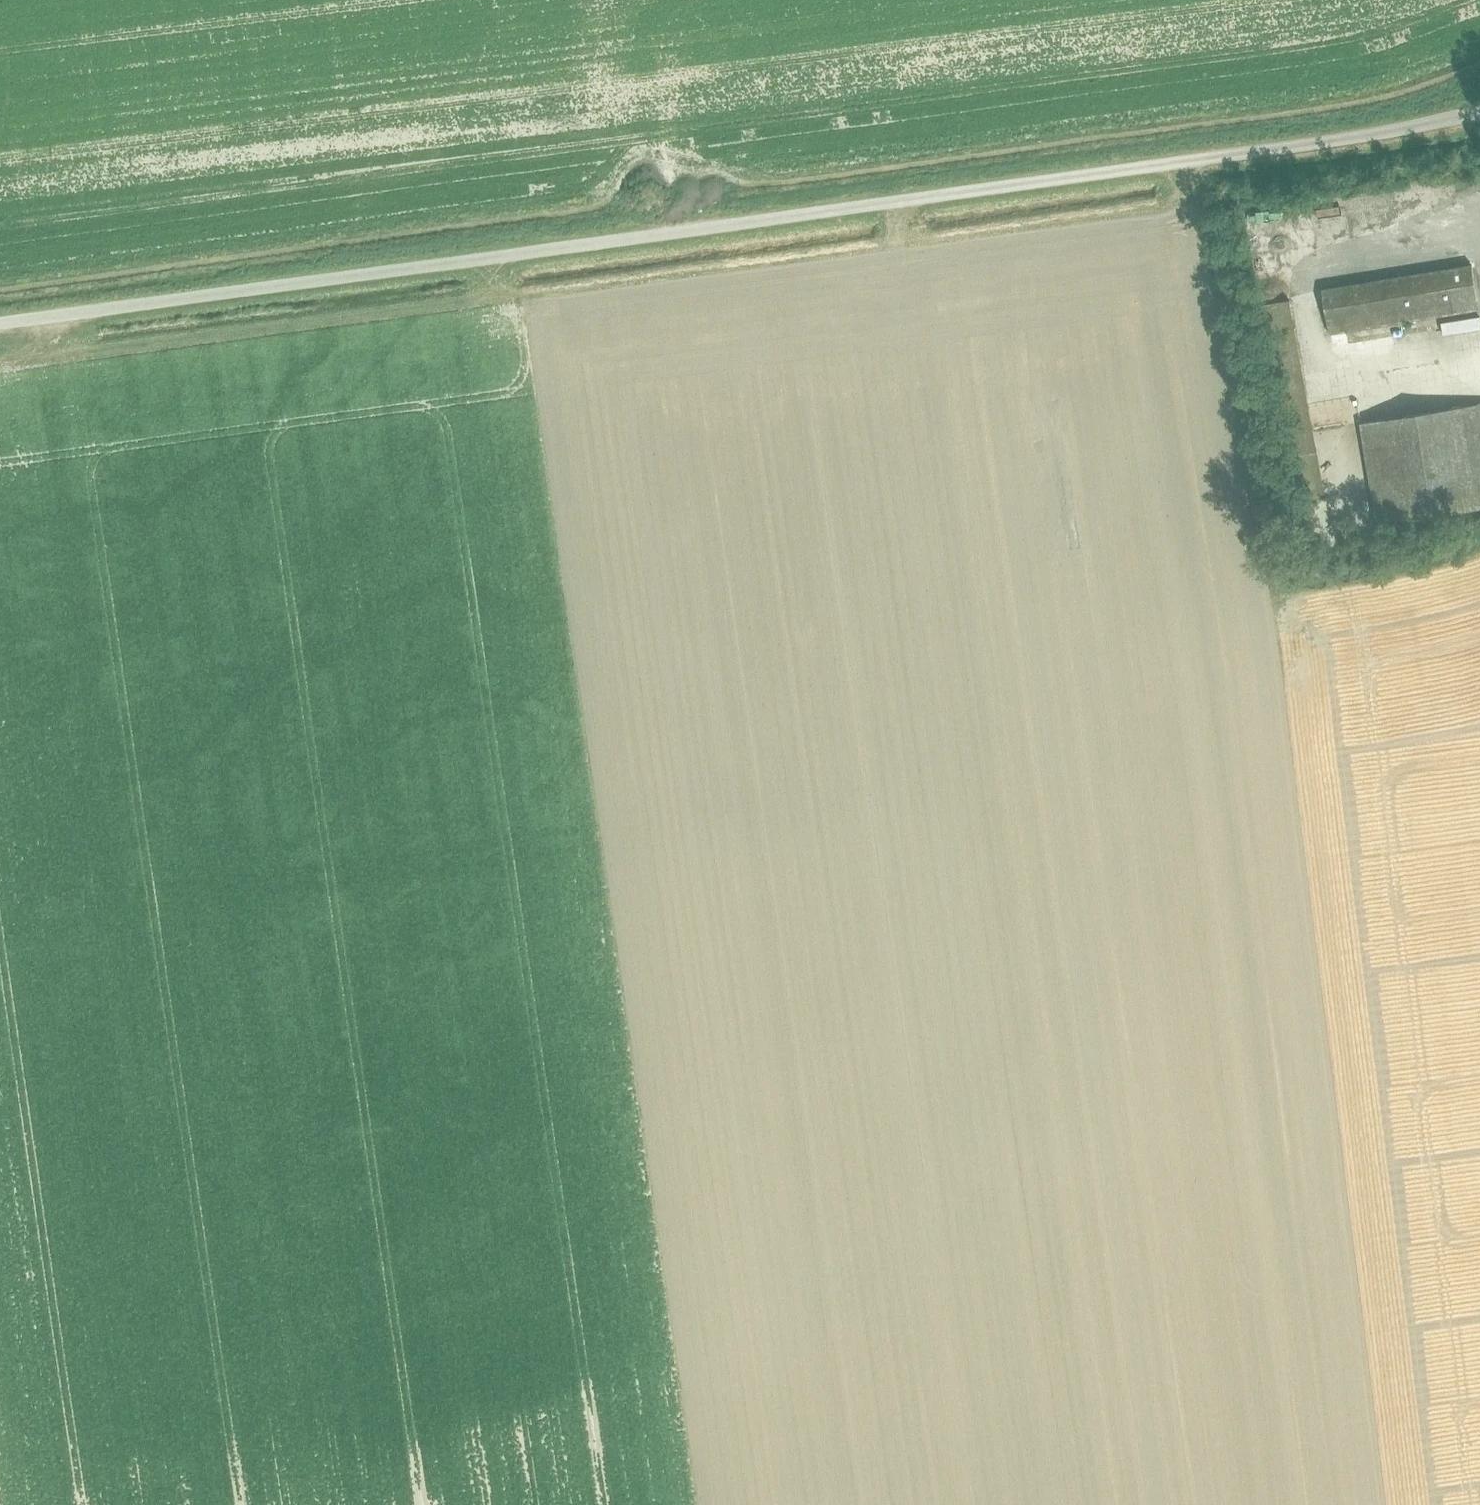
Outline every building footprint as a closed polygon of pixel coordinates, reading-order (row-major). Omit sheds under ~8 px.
[(1390,210),(1392,218),(1413,215),(1412,207),(1390,210)] [(1323,290),(1330,334),(1479,309),(1472,266),(1323,290)] [(1288,301),(1260,306),(1295,506),(1324,501),(1288,301)] [(1378,523),(1479,506),(1479,404),(1361,424),(1378,523)] [(1344,475),(1350,516),(1361,514),(1355,474),(1344,475)]
